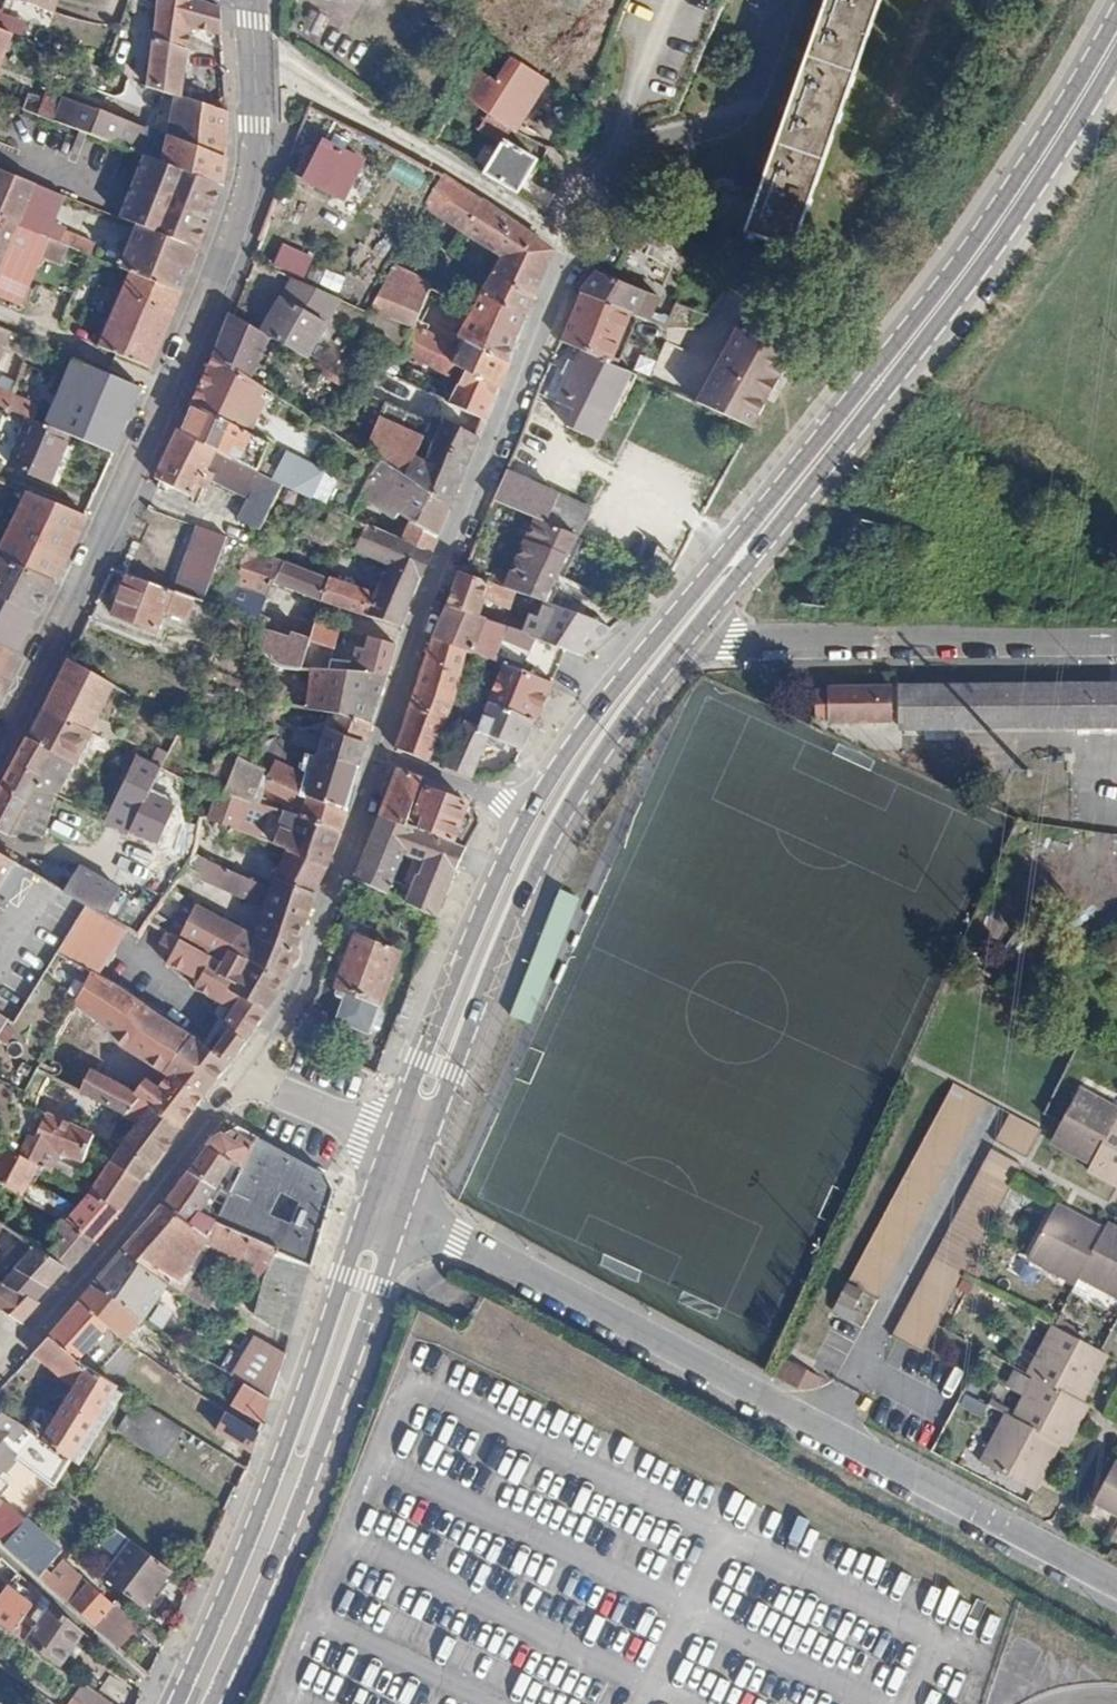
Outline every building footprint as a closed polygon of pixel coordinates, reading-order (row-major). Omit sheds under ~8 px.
[(7,9),(51,24),(59,0),(10,0),(7,9)] [(195,0),(159,0),(151,82),(182,94),(186,59),(190,25),(222,36),(221,9),(195,0)] [(878,0),(826,0),(747,231),(793,247),(878,0)] [(486,118),(524,137),(552,72),(517,54),(519,50),(510,46),(498,77),(468,63),(455,91),(491,107),(486,118)] [(182,94),(176,92),(151,82),(148,93),(174,104),(151,155),(206,177),(222,184),(227,166),(229,112),(182,94)] [(77,131),(126,150),(138,122),(97,107),(96,111),(65,98),(63,105),(30,92),(29,96),(17,91),(11,104),(77,131)] [(0,100),(0,131),(10,104),(0,100)] [(529,157),(494,138),(478,175),(512,192),(529,157)] [(306,163),(298,176),(342,199),(361,165),(325,144),(319,153),(313,151),(306,163)] [(151,155),(142,153),(117,213),(136,222),(197,247),(210,216),(222,184),(206,177),(151,155)] [(0,168),(0,216),(60,241),(78,200),(0,168)] [(458,227),(472,199),(439,177),(429,207),(458,227)] [(478,299),(521,319),(549,252),(472,199),(458,227),(495,255),(478,299)] [(29,315),(60,241),(0,216),(0,302),(29,315)] [(188,269),(197,247),(136,222),(119,266),(127,269),(179,291),(188,269)] [(287,261),(282,271),(312,283),(320,263),(290,251),(287,261)] [(162,330),(179,291),(127,269),(95,344),(147,366),(162,330)] [(404,330),(415,335),(434,289),(402,272),(382,319),(404,330)] [(651,299),(591,273),(578,298),(629,320),(640,325),(651,299)] [(448,369),(455,352),(439,346),(458,300),(434,289),(415,335),(404,330),(393,360),(443,382),(448,369)] [(629,320),(578,298),(558,342),(580,352),(619,370),(624,360),(614,355),(629,320)] [(459,343),(504,364),(521,319),(478,299),(459,343)] [(350,333),(294,304),(284,322),(275,341),(328,371),(350,333)] [(271,337),(229,314),(220,335),(210,357),(249,381),(271,337)] [(785,344),(729,318),(690,403),(745,429),(785,344)] [(460,375),(495,387),(504,364),(459,343),(455,352),(448,369),(460,375)] [(596,447),(630,375),(619,370),(580,352),(555,407),(570,415),(563,431),(596,447)] [(261,390),(249,381),(210,357),(198,379),(187,402),(243,427),(261,390)] [(139,388),(72,359),(44,423),(84,440),(111,452),(125,420),(139,388)] [(446,412),(482,422),(495,387),(460,375),(446,412)] [(18,412),(24,399),(0,387),(0,403),(18,412)] [(267,442),(243,427),(187,402),(180,416),(174,429),(212,447),(255,467),(267,442)] [(369,460),(446,509),(475,441),(434,430),(432,436),(377,412),(356,452),(369,460)] [(33,420),(13,471),(56,488),(59,477),(67,481),(74,464),(84,440),(33,420)] [(202,468),(212,447),(174,429),(163,454),(151,478),(186,495),(184,501),(193,506),(201,489),(211,494),(220,477),(202,468)] [(394,537),(426,552),(446,509),(369,460),(351,499),(389,517),(392,511),(404,518),(394,537)] [(243,491),(265,502),(275,477),(255,467),(243,491)] [(590,507),(501,472),(489,501),(578,536),(590,507)] [(386,561),(418,575),(426,552),(394,537),(275,477),(265,502),(386,561)] [(30,489),(0,555),(0,558),(53,582),(69,548),(85,513),(30,489)] [(203,512),(197,531),(225,541),(232,521),(203,512)] [(174,595),(203,605),(225,541),(197,531),(185,563),(174,595)] [(272,566),(398,625),(418,575),(386,561),(374,591),(267,541),(260,560),(272,566)] [(562,553),(534,541),(516,580),(544,593),(562,553)] [(264,585),(272,566),(260,560),(241,551),(227,569),(264,585)] [(0,558),(0,646),(18,654),(36,618),(53,582),(0,558)] [(450,590),(445,602),(467,611),(472,598),(518,616),(525,598),(451,569),(444,587),(450,590)] [(154,630),(169,594),(125,579),(119,597),(113,615),(154,630)] [(581,621),(608,631),(630,611),(592,596),(581,621)] [(467,611),(445,602),(432,638),(464,650),(468,651),(481,616),(467,611)] [(581,621),(542,605),(530,636),(533,638),(564,651),(578,656),(608,631),(581,621)] [(310,647),(330,655),(344,626),(313,615),(300,642),(310,647)] [(347,662),(384,674),(393,643),(366,634),(360,653),(352,651),(347,662)] [(464,650),(432,638),(394,751),(427,764),(444,723),(464,650)] [(518,673),(549,685),(564,651),(533,638),(518,673)] [(0,646),(0,691),(9,673),(18,654),(0,646)] [(336,707),(369,722),(384,674),(347,662),(330,655),(310,647),(295,685),(336,707)] [(113,684),(69,660),(56,686),(44,712),(90,731),(113,684)] [(504,667),(488,706),(533,724),(549,685),(518,673),(504,667)] [(895,690),(895,731),(1116,729),(1116,688),(895,690)] [(807,727),(884,726),(884,690),(820,691),(820,695),(807,696),(807,727)] [(521,754),(533,724),(488,706),(476,736),(521,754)] [(318,747),(357,763),(369,722),(336,707),(330,725),(327,724),(318,747)] [(90,731),(44,712),(36,726),(28,741),(54,751),(75,759),(90,731)] [(461,730),(443,769),(472,782),(490,743),(461,730)] [(27,802),(54,751),(28,741),(15,765),(3,789),(27,802)] [(251,758),(343,810),(357,763),(318,747),(310,770),(257,743),(251,758)] [(293,812),(335,830),(343,810),(251,758),(232,748),(218,782),(246,793),(255,771),(299,797),(293,812)] [(159,758),(135,749),(123,777),(152,787),(159,758)] [(54,751),(27,802),(3,789),(0,794),(0,832),(7,836),(39,831),(75,759),(54,751)] [(396,773),(379,813),(405,823),(420,782),(396,773)] [(152,787),(123,777),(104,816),(157,835),(160,821),(143,815),(152,787)] [(231,823),(246,793),(218,782),(204,809),(231,823)] [(466,806),(425,791),(417,814),(426,816),(421,830),(425,832),(452,843),(466,806)] [(286,847),(274,877),(279,879),(313,892),(335,830),(293,812),(267,802),(259,822),(279,829),(274,843),(286,847)] [(379,813),(351,876),(382,892),(405,823),(379,813)] [(466,848),(452,843),(425,832),(408,872),(412,874),(401,902),(437,919),(466,848)] [(16,861),(0,852),(0,887),(16,861)] [(76,861),(61,884),(98,904),(112,879),(76,861)] [(208,973),(267,1009),(284,977),(310,900),(276,888),(279,879),(274,877),(230,861),(226,874),(269,891),(262,908),(254,907),(253,914),(260,915),(258,921),(187,911),(166,945),(208,973)] [(394,946),(352,930),(330,981),(339,984),(336,992),(340,994),(329,1018),(360,1030),(394,946)] [(169,1075),(197,1039),(92,968),(74,997),(122,1042),(169,1075)] [(169,1075),(202,1096),(232,1057),(262,1017),(267,1009),(208,973),(197,990),(226,1011),(223,1017),(227,1020),(210,1046),(197,1039),(169,1075)] [(0,1003),(0,1027),(12,1009),(0,1003)] [(329,1025),(300,1013),(286,1037),(319,1051),(329,1025)] [(121,1117),(135,1096),(90,1067),(78,1087),(121,1117)] [(135,1096),(179,1125),(190,1111),(202,1096),(169,1075),(155,1094),(142,1087),(135,1096)] [(981,1098),(946,1081),(830,1312),(849,1321),(863,1291),(879,1299),(981,1098)] [(1077,1086),(1051,1135),(1093,1158),(1115,1116),(1116,1112),(1116,1106),(1077,1086)] [(120,1145),(151,1164),(165,1145),(179,1125),(135,1096),(121,1117),(119,1121),(132,1130),(120,1145)] [(81,1189),(118,1210),(129,1195),(141,1180),(108,1161),(96,1179),(77,1168),(74,1173),(37,1151),(42,1143),(75,1163),(90,1137),(44,1110),(20,1153),(33,1160),(81,1189)] [(1042,1128),(1011,1111),(996,1139),(1027,1156),(1042,1128)] [(1115,1116),(1093,1158),(1087,1165),(1116,1180),(1116,1117),(1115,1116)] [(270,1281),(298,1298),(326,1204),(330,1192),(322,1172),(256,1136),(248,1145),(226,1131),(208,1139),(193,1163),(186,1167),(162,1202),(212,1235),(236,1249),(232,1257),(270,1281)] [(20,1153),(0,1142),(0,1169),(24,1187),(33,1160),(20,1153)] [(108,1161),(141,1180),(146,1172),(151,1164),(120,1145),(108,1161)] [(1021,1165),(991,1149),(892,1335),(922,1351),(1021,1165)] [(0,1169),(0,1220),(9,1227),(24,1187),(0,1169)] [(81,1189),(62,1216),(94,1239),(106,1224),(118,1210),(81,1189)] [(200,1252),(212,1235),(162,1202),(122,1254),(151,1270),(176,1237),(200,1252)] [(1061,1211),(1056,1221),(1070,1228),(1075,1218),(1061,1211)] [(62,1216),(54,1226),(86,1249),(90,1244),(94,1239),(62,1216)] [(1103,1233),(1075,1218),(1070,1228),(1056,1221),(1036,1260),(1078,1281),(1081,1275),(1103,1233)] [(0,1220),(0,1240),(9,1227),(0,1220)] [(1108,1223),(1103,1233),(1081,1275),(1116,1293),(1116,1228),(1108,1223)] [(54,1226),(40,1250),(65,1268),(67,1270),(86,1249),(54,1226)] [(40,1250),(27,1269),(49,1287),(56,1279),(65,1268),(40,1250)] [(166,1281),(151,1270),(122,1254),(107,1269),(92,1284),(137,1313),(166,1281)] [(15,1285),(38,1302),(49,1287),(27,1269),(15,1285)] [(22,1321),(38,1302),(15,1285),(0,1275),(0,1305),(22,1321)] [(286,1337),(298,1298),(270,1281),(250,1315),(286,1337)] [(143,1318),(137,1313),(92,1284),(85,1293),(78,1301),(114,1329),(126,1337),(143,1318)] [(88,1361),(114,1329),(78,1301),(64,1318),(51,1334),(88,1361)] [(1106,1337),(1062,1314),(1040,1354),(1047,1357),(1085,1376),(1106,1337)] [(251,1333),(238,1356),(273,1377),(282,1352),(251,1333)] [(128,1388),(88,1361),(51,1334),(31,1352),(72,1381),(54,1408),(41,1400),(25,1425),(74,1461),(128,1388)] [(1095,1380),(1085,1376),(1047,1357),(1025,1400),(1062,1420),(1071,1424),(1095,1380)] [(239,1381),(227,1399),(259,1420),(266,1400),(239,1381)] [(1041,1461),(1062,1420),(1025,1400),(1018,1397),(998,1439),(1041,1461)] [(218,1409),(209,1422),(249,1451),(256,1434),(218,1409)] [(74,1461),(25,1425),(0,1410),(0,1434),(22,1452),(57,1479),(74,1461)] [(22,1452),(0,1434),(0,1475),(22,1452)] [(1116,1501),(1116,1448),(1096,1490),(1116,1501)] [(9,1524),(22,1508),(0,1491),(0,1517),(9,1524)] [(9,1524),(0,1538),(0,1541),(37,1575),(63,1545),(27,1513),(13,1528),(9,1524)] [(131,1539),(103,1575),(142,1604),(169,1569),(131,1539)] [(67,1563),(48,1585),(66,1602),(85,1579),(67,1563)] [(141,1628),(85,1579),(66,1602),(122,1652),(141,1628)] [(0,1600),(0,1623),(6,1627),(12,1632),(22,1619),(27,1612),(4,1595),(0,1600)] [(33,1627),(22,1619),(12,1632),(59,1667),(79,1637),(47,1607),(33,1627)]
